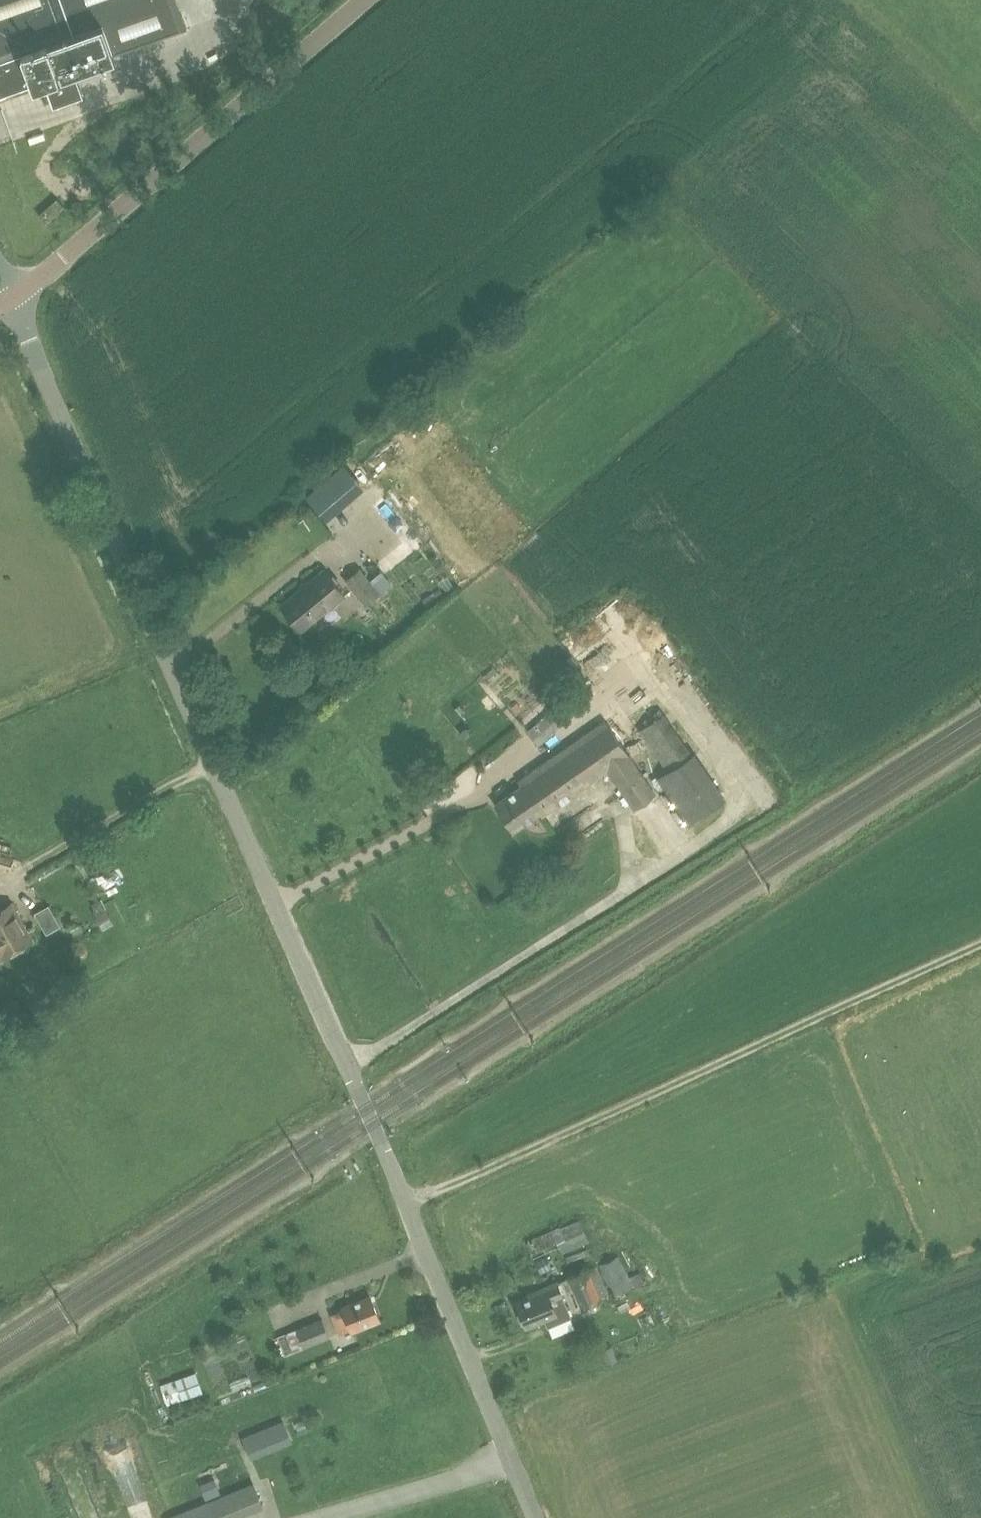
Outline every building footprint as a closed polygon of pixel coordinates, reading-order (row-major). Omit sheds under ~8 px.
[(44,79),(53,102),(83,91),(74,68),(187,28),(177,0),(0,0),(0,95),(44,79)] [(57,197),(39,213),(46,221),(64,205),(57,197)] [(359,460),(347,468),(354,480),(367,472),(359,460)] [(360,566),(344,579),(365,606),(381,593),(360,566)] [(280,603),(301,631),(345,595),(324,568),(280,603)] [(568,695),(545,715),(526,731),(527,732),(538,746),(581,710),(568,695)] [(663,714),(640,730),(667,770),(656,778),(687,824),(726,798),(694,751),(691,754),(663,714)] [(495,804),(514,831),(540,813),(542,815),(607,771),(633,808),(655,793),(606,722),(591,732),(589,732),(546,761),(546,763),(518,782),(521,786),(495,804)] [(42,889),(31,894),(42,915),(52,911),(42,889)] [(109,915),(102,903),(92,909),(99,921),(109,915)] [(32,939),(11,904),(0,910),(0,958),(32,939)] [(561,1226),(526,1241),(532,1258),(558,1247),(561,1253),(589,1241),(587,1236),(580,1219),(561,1227),(561,1226)] [(599,1264),(614,1295),(634,1286),(629,1276),(619,1255),(599,1264)] [(551,1268),(546,1256),(535,1262),(540,1273),(551,1268)] [(573,1291),(580,1309),(611,1297),(597,1265),(567,1276),(568,1278),(573,1291)] [(641,1272),(629,1276),(634,1286),(645,1283),(641,1272)] [(559,1282),(563,1293),(564,1295),(573,1291),(568,1278),(559,1282)] [(528,1296),(516,1301),(527,1326),(544,1319),(547,1326),(570,1317),(561,1294),(563,1293),(559,1282),(558,1279),(545,1285),(545,1286),(527,1294),(528,1296)] [(343,1310),(331,1315),(339,1335),(352,1330),(352,1332),(380,1320),(370,1296),(342,1308),(343,1310)] [(322,1319),(297,1329),(304,1346),(305,1348),(330,1338),(322,1319)] [(602,1351),(608,1364),(616,1360),(610,1347),(602,1351)] [(176,1379),(160,1385),(167,1405),(202,1392),(195,1372),(176,1379)] [(117,1463),(148,1451),(136,1418),(105,1430),(117,1463)] [(244,1438),(252,1456),(290,1441),(282,1423),(244,1438)] [(214,1479),(200,1485),(206,1501),(221,1495),(214,1479)] [(166,1517),(226,1517),(233,1516),(262,1505),(254,1485),(210,1502),(210,1501),(166,1517)]
